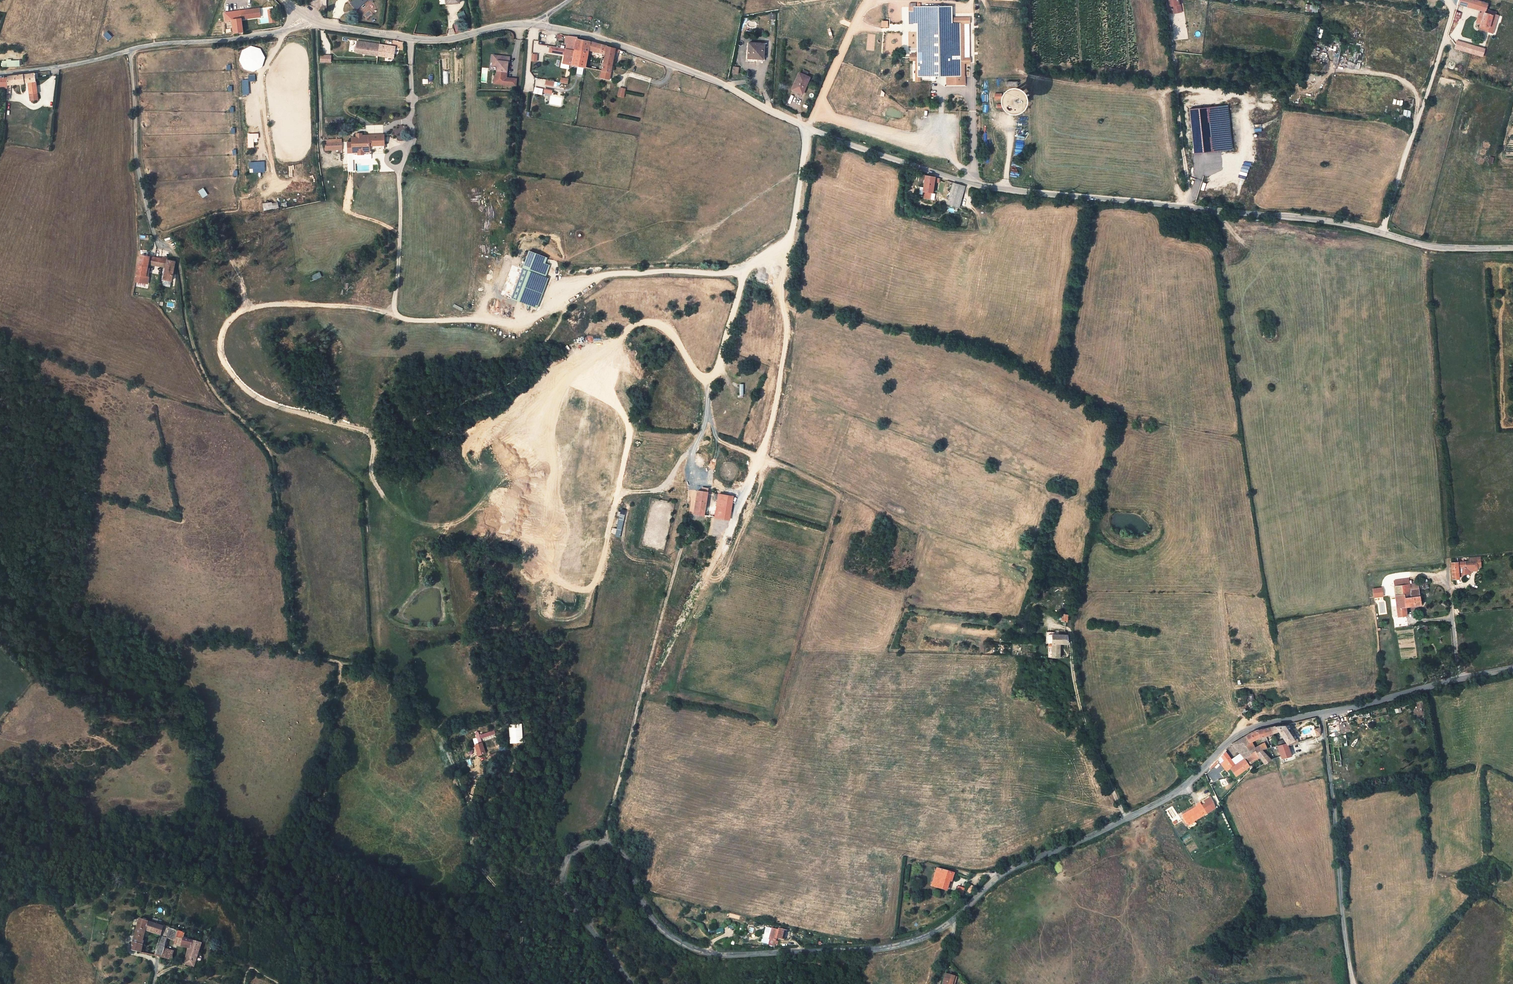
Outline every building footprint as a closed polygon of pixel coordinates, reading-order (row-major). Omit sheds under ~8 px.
[(360,7),(357,4),(361,0),(364,3),(367,0),(354,0),(351,3),(357,9),(360,7)] [(1482,2),(1476,0),(1459,0),(1457,4),(1483,11),(1478,28),(1491,32),(1497,14),(1484,11),(1486,3),(1482,2)] [(1305,11),(1318,13),(1319,6),(1306,4),(1305,11)] [(1179,6),(1172,7),(1174,14),(1183,13),(1181,5),(1179,6)] [(918,76),(923,76),(931,76),(936,76),(943,76),(943,78),(946,78),(946,85),(964,85),(964,76),(964,63),(960,63),(960,23),(952,23),(952,17),(952,7),(914,7),(914,24),(917,24),(917,54),(918,76)] [(242,19),(261,16),(260,8),(241,11),(242,19)] [(457,14),(460,21),(467,18),(463,11),(457,14)] [(970,17),(952,17),(952,23),(960,23),(960,63),(964,63),(964,76),(969,76),(969,58),(964,58),(964,23),(970,23),(970,17)] [(232,20),(234,34),(243,32),(242,19),(232,20)] [(566,48),(575,50),(577,39),(577,37),(568,35),(567,42),(565,48),(566,48)] [(577,39),(575,50),(588,53),(589,50),(590,41),(577,39)] [(357,41),(357,44),(395,50),(395,46),(357,41)] [(590,41),(589,50),(596,51),(597,43),(590,41)] [(1457,42),(1455,49),(1482,58),(1485,50),(1457,42)] [(597,43),(596,51),(605,53),(604,60),(603,64),(612,66),(614,55),(615,51),(618,52),(619,49),(615,48),(597,43)] [(749,43),(748,58),(758,59),(763,59),(764,44),(749,43)] [(394,58),(395,50),(357,44),(356,52),(394,58)] [(262,50),(259,47),(255,45),(251,45),(247,46),(244,48),(242,51),(240,54),(240,58),(241,61),(243,64),(246,67),(249,68),(254,68),(258,67),(261,65),(263,61),(264,57),(264,53),(262,50)] [(563,63),(572,65),(575,50),(566,48),(563,63)] [(575,50),(572,65),(585,68),(587,60),(588,53),(575,50)] [(918,76),(917,54),(910,54),(910,60),(915,60),(915,82),(923,81),(923,76),(918,76)] [(506,78),(507,71),(508,62),(509,62),(510,57),(494,55),(493,60),(498,61),(497,65),(497,70),(496,76),(495,76),(494,83),(515,85),(516,79),(506,78)] [(603,64),(602,71),(600,77),(609,79),(612,66),(603,64)] [(802,74),(801,73),(798,80),(796,79),(792,87),(799,90),(798,92),(803,94),(810,77),(807,76),(809,73),(803,71),(802,74)] [(250,85),(250,73),(241,73),(241,85),(250,85)] [(7,86),(7,89),(7,93),(10,93),(11,85),(25,83),(24,75),(8,76),(8,78),(7,86)] [(28,86),(30,94),(38,94),(36,85),(28,86)] [(1028,102),(1028,101),(1028,100),(1028,99),(1028,98),(1027,96),(1027,95),(1027,94),(1026,93),(1025,92),(1024,91),(1023,90),(1022,89),(1021,89),(1020,88),(1019,88),(1018,88),(1017,87),(1016,87),(1014,87),(1013,87),(1012,88),(1011,88),(1010,88),(1009,89),(1008,90),(1007,90),(1006,91),(1005,92),(1004,93),(1003,94),(1003,95),(1003,96),(1002,98),(1002,99),(1002,100),(1002,101),(1002,102),(1002,103),(1003,104),(1003,105),(1004,106),(1004,107),(1005,107),(1005,108),(1006,109),(1007,109),(1007,110),(1008,110),(1009,111),(1010,111),(1011,112),(1012,112),(1013,112),(1014,112),(1015,112),(1017,112),(1018,112),(1020,111),(1022,110),(1023,110),(1024,109),(1025,108),(1026,107),(1026,106),(1027,105),(1027,104),(1028,103),(1028,102)] [(1228,106),(1191,110),(1196,152),(1232,148),(1228,106)] [(356,137),(353,138),(353,142),(348,143),(348,153),(353,152),(353,155),(372,154),(371,149),(384,149),(384,135),(362,136),(362,137),(356,137)] [(924,191),(927,192),(932,193),(935,177),(926,175),(924,191)] [(952,182),(947,204),(959,208),(965,186),(952,182)] [(203,188),(198,192),(204,198),(208,194),(203,188)] [(263,203),(263,210),(279,209),(278,202),(263,203)] [(529,250),(510,297),(537,307),(548,277),(545,276),(549,264),(545,263),(547,257),(529,250)] [(147,271),(148,264),(149,257),(141,255),(137,275),(142,276),(146,276),(147,271)] [(168,260),(149,257),(148,264),(166,267),(168,260)] [(168,260),(166,267),(164,279),(172,281),(175,261),(168,260)] [(314,281),(322,277),(320,272),(311,276),(314,281)] [(779,480),(789,481),(790,472),(780,471),(779,480)] [(696,511),(705,513),(708,489),(702,488),(701,492),(698,491),(696,511)] [(719,494),(718,500),(727,502),(728,495),(719,494)] [(716,516),(725,518),(727,502),(718,500),(718,501),(716,516)] [(611,535),(621,537),(626,510),(621,509),(617,529),(612,528),(611,535)] [(1451,563),(1452,565),(1452,579),(1459,578),(1459,572),(1469,572),(1469,567),(1476,567),(1475,556),(1466,557),(1466,562),(1451,563)] [(1404,595),(1405,607),(1420,605),(1420,598),(1429,597),(1429,593),(1420,594),(1419,590),(1428,588),(1427,582),(1425,582),(1417,583),(1408,585),(1402,585),(1403,596),(1404,595)] [(1402,585),(1394,586),(1398,617),(1406,616),(1405,607),(1404,595),(1403,596),(1402,585)] [(1372,589),(1373,597),(1383,596),(1382,588),(1372,589)] [(1053,639),(1052,657),(1060,657),(1060,644),(1068,644),(1067,635),(1052,635),(1052,632),(1046,632),(1046,639),(1050,640),(1050,639),(1053,639)] [(1273,726),(1269,727),(1271,731),(1273,736),(1275,734),(1279,732),(1284,740),(1277,742),(1277,745),(1286,742),(1288,746),(1295,744),(1300,742),(1297,737),(1288,723),(1283,724),(1282,725),(1275,726),(1273,726)] [(1271,731),(1269,727),(1256,730),(1242,738),(1232,744),(1238,750),(1250,743),(1259,737),(1271,731)] [(1342,737),(1331,739),(1335,762),(1337,762),(1338,767),(1341,766),(1339,747),(1342,746),(1341,743),(1343,742),(1342,737)] [(1254,748),(1256,750),(1258,752),(1262,749),(1267,748),(1263,740),(1254,748)] [(478,755),(485,753),(482,742),(475,745),(478,755)] [(1286,742),(1277,745),(1280,752),(1289,749),(1288,746),(1286,742)] [(1254,748),(1250,743),(1238,750),(1244,757),(1245,757),(1256,750),(1254,748)] [(1256,750),(1245,757),(1249,763),(1260,757),(1264,763),(1265,765),(1267,764),(1266,762),(1271,759),(1262,749),(1258,752),(1256,750)] [(1289,749),(1280,752),(1281,756),(1282,758),(1292,755),(1289,749)] [(1249,766),(1243,759),(1235,764),(1225,752),(1221,756),(1224,760),(1219,764),(1224,771),(1229,768),(1235,775),(1249,766)] [(1204,804),(1201,805),(1205,814),(1215,809),(1209,797),(1203,801),(1204,804)] [(1195,807),(1182,813),(1186,822),(1205,814),(1201,805),(1199,802),(1194,804),(1195,807)] [(953,874),(938,869),(933,887),(939,889),(946,891),(949,882),(951,882),(953,874)] [(965,888),(958,886),(956,893),(963,895),(965,888)] [(149,915),(148,920),(163,925),(165,920),(149,915)] [(146,929),(148,920),(140,917),(131,949),(140,951),(146,929)] [(163,925),(148,920),(146,929),(161,933),(163,925)] [(168,937),(170,927),(163,925),(161,933),(156,955),(162,957),(165,947),(166,944),(168,937)] [(176,939),(175,943),(192,946),(187,963),(196,966),(196,964),(197,964),(200,962),(201,961),(202,959),(203,957),(202,955),(201,953),(199,952),(202,942),(189,938),(189,937),(186,936),(186,932),(170,927),(168,937),(176,939)] [(770,939),(773,929),(766,927),(764,938),(763,937),(762,943),(769,944),(769,945),(772,946),(773,940),(770,939)] [(777,938),(779,934),(778,933),(779,930),(775,929),(773,928),(773,929),(770,939),(773,940),(776,941),(777,938)] [(779,928),(779,930),(778,933),(779,934),(777,938),(784,940),(787,930),(779,928)] [(173,960),(174,950),(165,947),(162,957),(173,960)] [(954,976),(945,974),(943,983),(952,983),(954,976)]
